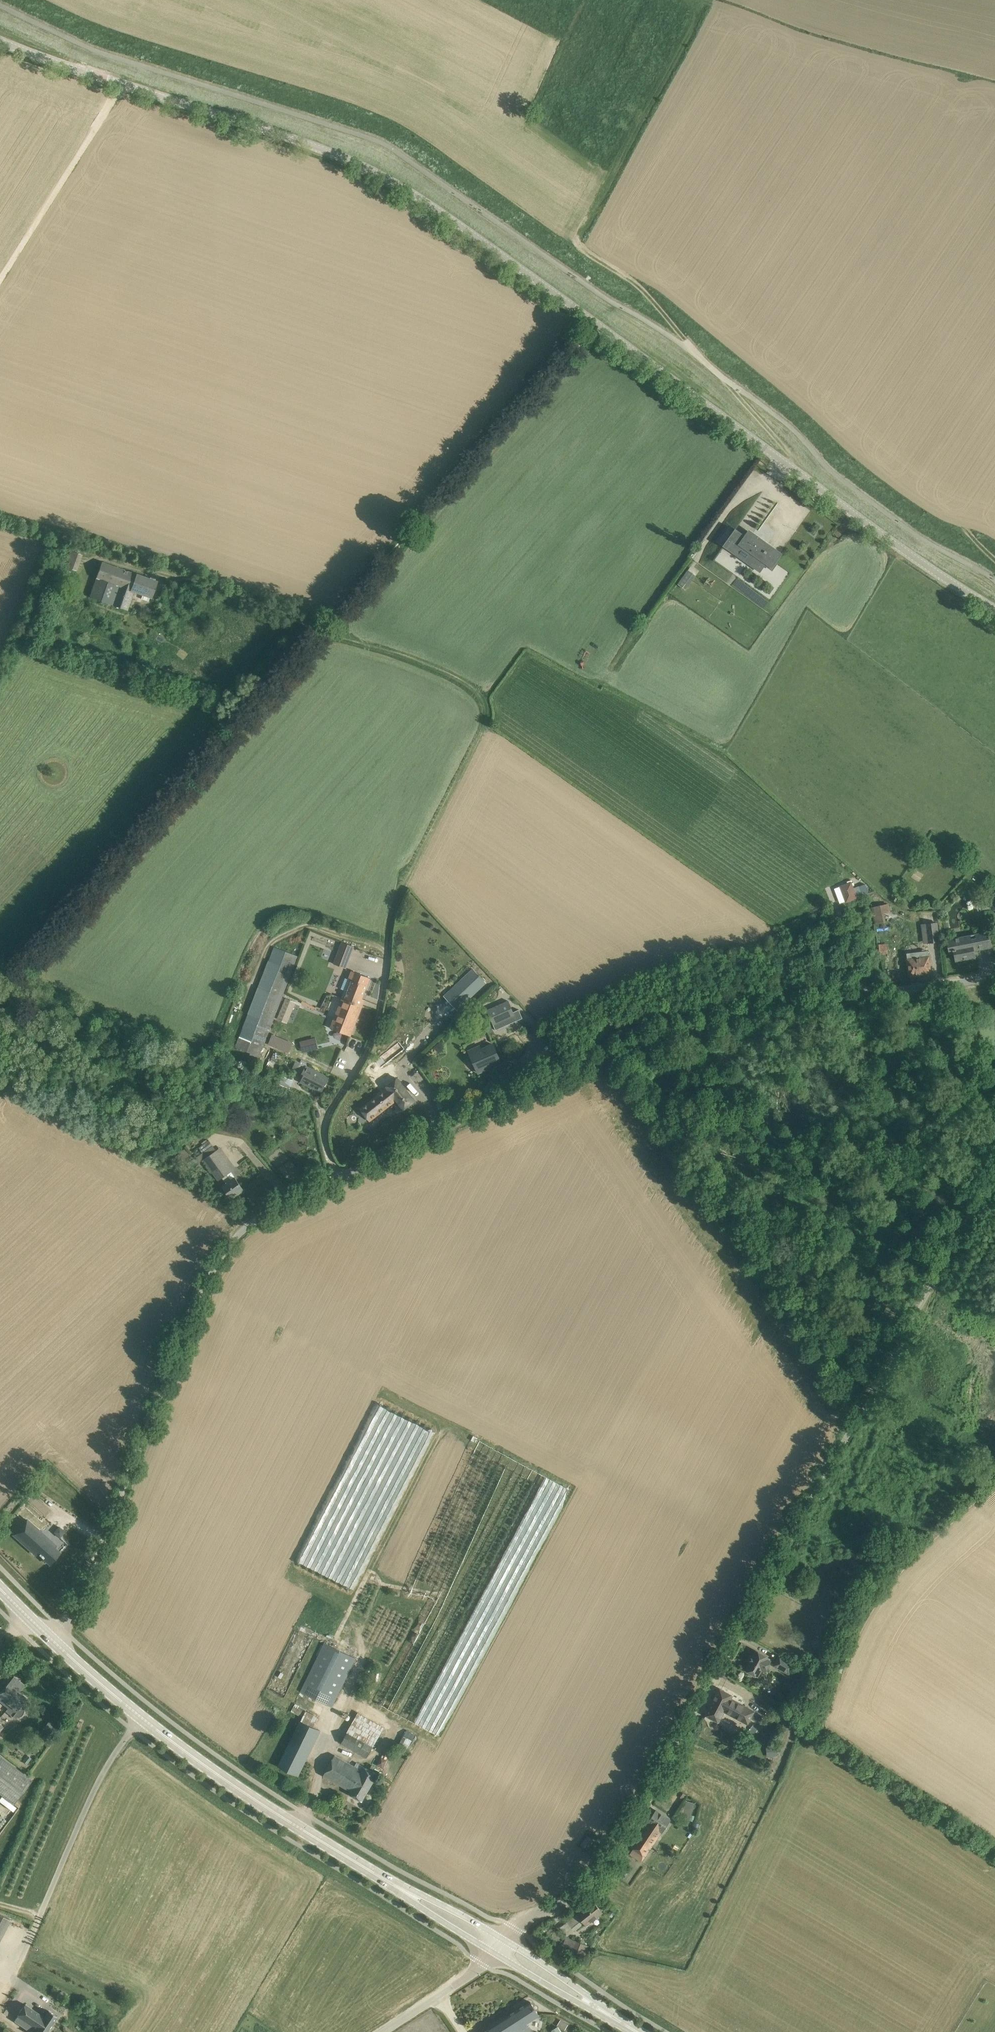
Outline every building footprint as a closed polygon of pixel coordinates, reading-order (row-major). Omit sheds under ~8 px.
[(753,534),(750,531),(746,536),(735,529),(723,546),(737,556),(743,549),(756,559),(751,566),(760,573),(765,566),(770,570),(781,554),(758,538),(757,540),(752,536),(753,534)] [(81,554),(70,551),(65,566),(75,569),(81,554)] [(89,597),(118,607),(127,610),(134,591),(151,597),(157,582),(102,562),(89,597)] [(693,572),(689,569),(678,584),(683,587),(693,572)] [(859,885),(853,887),(851,882),(843,885),(849,900),(846,902),(863,896),(859,885)] [(881,922),(886,921),(884,904),(878,905),(881,922)] [(878,905),(872,907),(874,923),(881,922),(878,905)] [(940,942),(937,922),(936,922),(935,913),(923,914),(924,923),(921,924),(922,943),(940,942)] [(990,947),(989,937),(988,932),(947,940),(950,954),(950,951),(953,951),(954,951),(956,961),(975,957),(973,947),(978,946),(978,950),(990,947)] [(347,968),(355,947),(342,942),(334,963),(347,968)] [(258,1060),(263,1047),(298,956),(275,947),(240,1038),(236,1047),(251,1053),(250,1057),(258,1060)] [(931,973),(930,963),(928,951),(907,953),(910,975),(931,973)] [(465,1004),(487,983),(474,968),(451,990),(465,1004)] [(371,978),(362,974),(352,970),(349,978),(348,978),(343,990),(345,991),(342,999),(352,1003),(353,1001),(355,1001),(355,1000),(357,1001),(359,996),(361,996),(361,997),(363,998),(371,978)] [(330,1012),(300,998),(280,1037),(285,1039),(293,1043),(308,1017),(309,1018),(310,1016),(332,1024),(331,1028),(351,1036),(365,999),(363,998),(361,997),(361,996),(359,996),(357,1001),(355,1000),(355,1001),(353,1001),(352,1003),(342,999),(336,1014),(330,1012)] [(278,1018),(288,1022),(295,1003),(286,999),(278,1018)] [(515,1015),(509,1001),(487,1010),(494,1024),(515,1015)] [(515,1015),(518,1020),(523,1018),(519,1009),(514,1012),(515,1015)] [(272,1034),(268,1044),(289,1053),(293,1043),(285,1039),(272,1034)] [(311,1039),(300,1041),(303,1052),(314,1050),(311,1039)] [(502,1062),(498,1053),(494,1044),(481,1049),(480,1046),(469,1051),(478,1070),(492,1063),(493,1066),(502,1062)] [(280,1053),(275,1051),(266,1069),(271,1072),(280,1053)] [(330,1077),(306,1065),(308,1062),(302,1059),(301,1062),(297,1060),(293,1068),(305,1074),(301,1082),(322,1092),(330,1077)] [(404,1109),(415,1100),(398,1078),(387,1086),(387,1087),(360,1108),(370,1121),(397,1100),(404,1109)] [(213,1145),(213,1146),(209,1141),(200,1147),(203,1153),(194,1159),(193,1158),(180,1167),(184,1174),(204,1159),(219,1181),(223,1178),(227,1184),(223,1186),(232,1198),(244,1189),(236,1177),(232,1171),(213,1145)] [(56,1545),(49,1539),(27,1519),(14,1534),(37,1555),(38,1553),(50,1564),(61,1552),(55,1547),(56,1545)] [(301,1691),(333,1706),(357,1658),(325,1642),(301,1691)] [(769,1657),(765,1655),(756,1650),(746,1669),(758,1676),(762,1669),(765,1671),(771,1660),(769,1659),(769,1657)] [(790,1674),(796,1664),(780,1655),(775,1666),(790,1674)] [(21,1688),(25,1684),(15,1675),(11,1679),(0,1693),(0,1697),(10,1705),(11,1706),(16,1700),(13,1698),(21,1688)] [(28,1699),(19,1692),(22,1688),(21,1688),(13,1698),(16,1700),(11,1706),(10,1705),(6,1711),(12,1716),(14,1717),(18,1718),(21,1718),(24,1716),(26,1714),(26,1711),(26,1709),(25,1707),(23,1704),(28,1699)] [(719,1688),(706,1715),(719,1721),(724,1711),(748,1723),(754,1711),(731,1698),(733,1695),(719,1688)] [(298,1775),(316,1739),(321,1730),(315,1727),(320,1716),(306,1710),(296,1704),(293,1709),(304,1714),(279,1765),(298,1775)] [(366,1757),(383,1725),(357,1712),(340,1743),(366,1757)] [(411,1742),(415,1735),(407,1730),(403,1738),(411,1742)] [(362,1801),(367,1792),(377,1774),(363,1766),(361,1770),(334,1755),(323,1775),(351,1791),(349,1794),(362,1801)] [(696,1815),(699,1804),(688,1801),(684,1812),(679,1810),(676,1819),(682,1821),(680,1825),(689,1826),(693,1827),(696,1815)] [(634,1848),(630,1853),(642,1862),(671,1819),(656,1810),(632,1847),(634,1848)] [(582,1844),(587,1848),(594,1840),(588,1835),(582,1844)] [(584,1909),(578,1914),(587,1925),(603,1912),(593,1900),(583,1908),(584,1909)] [(11,1920),(0,1914),(0,1941),(11,1920)] [(589,1945),(574,1939),(570,1949),(571,1949),(569,1953),(584,1959),(589,1945)] [(527,2023),(539,2015),(531,2001),(483,2031),(533,2031),(527,2023)] [(14,2020),(32,2031),(46,2031),(57,2016),(49,2010),(45,2017),(25,2004),(17,2016),(14,2020)] [(569,2024),(561,2019),(557,2026),(565,2030),(569,2024)]
